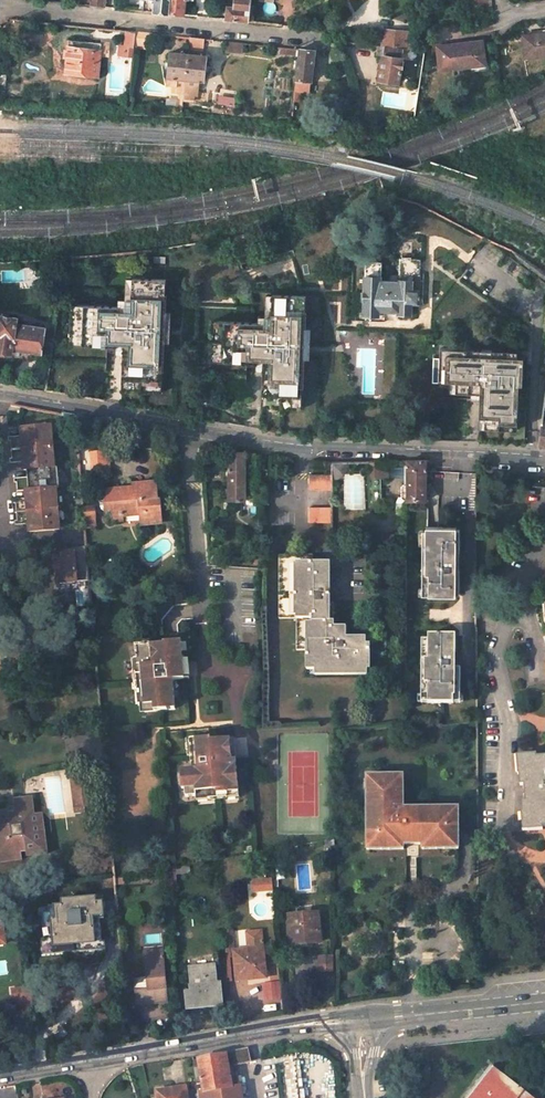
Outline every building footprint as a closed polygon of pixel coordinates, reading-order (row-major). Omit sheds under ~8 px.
[(142,11),(168,14),(169,0),(143,0),(142,11)] [(195,0),(169,0),(168,14),(183,15),(185,0),(195,1),(195,0)] [(233,7),(227,6),(225,20),(248,22),(250,0),(234,0),(233,7)] [(122,46),(121,54),(133,56),(134,48),(136,32),(125,31),(123,46),(122,46)] [(404,49),(406,33),(384,31),(382,47),(403,49),(404,49)] [(134,48),(148,49),(149,45),(165,47),(166,36),(136,32),(134,48)] [(524,37),(526,58),(544,55),(544,35),(524,37)] [(203,40),(190,38),(189,49),(202,51),(203,40)] [(65,72),(97,75),(100,51),(105,52),(106,46),(100,45),(101,43),(68,39),(67,50),(65,50),(64,57),(66,57),(65,72)] [(227,52),(243,54),(245,44),(228,42),(227,52)] [(485,65),(482,42),(438,47),(440,70),(485,65)] [(379,47),(377,56),(383,57),(379,81),(397,84),(403,49),(379,47)] [(301,90),(309,90),(314,52),(299,50),(294,99),(299,99),(301,90)] [(170,53),(167,78),(169,78),(168,84),(176,85),(175,91),(184,92),(185,80),(188,55),(170,53)] [(204,82),(207,57),(188,55),(185,80),(199,81),(204,82)] [(197,96),(199,81),(185,80),(184,92),(183,100),(193,102),(194,95),(197,96)] [(249,248),(250,247),(250,245),(250,243),(250,241),(248,240),(247,239),(245,238),(243,239),(241,240),(240,241),(239,243),(239,245),(239,247),(241,248),(242,249),(244,250),(246,250),(247,249),(249,248)] [(412,281),(412,290),(419,290),(419,275),(420,275),(420,259),(411,259),(411,257),(402,257),(402,259),(400,259),(399,274),(400,274),(400,281),(412,281)] [(365,262),(365,277),(381,277),(382,277),(382,262),(365,262)] [(399,281),(381,281),(381,277),(365,277),(364,277),(363,315),(379,316),(379,311),(398,311),(397,314),(411,314),(412,303),(419,304),(419,290),(412,290),(412,281),(400,281),(399,281)] [(114,307),(73,306),(72,325),(66,325),(65,339),(77,339),(77,346),(111,347),(111,343),(118,343),(118,354),(117,371),(123,371),(122,391),(136,392),(137,385),(156,386),(158,342),(159,311),(160,280),(128,279),(127,300),(121,300),(120,311),(113,311),(114,307)] [(259,324),(218,323),(218,343),(211,342),(211,356),(223,356),(222,363),(257,364),(257,360),(264,361),(263,371),(263,388),(268,389),(267,408),(282,409),(282,402),(302,403),(303,359),(304,328),(305,297),(273,296),(273,318),(266,317),(266,328),(259,328),(259,324)] [(43,328),(15,323),(16,317),(0,315),(0,351),(10,352),(11,347),(40,352),(43,328)] [(54,330),(43,328),(40,352),(51,353),(54,330)] [(492,350),(440,349),(440,357),(439,382),(450,382),(456,382),(456,393),(471,393),(480,393),(480,399),(480,417),(486,417),(485,428),(500,428),(500,423),(518,423),(519,384),(523,384),(524,357),(518,357),(492,356),(492,350)] [(76,417),(63,414),(61,422),(61,423),(63,424),(69,426),(71,426),(72,425),(76,425),(76,417)] [(23,458),(23,462),(24,469),(26,469),(27,477),(27,480),(16,481),(17,494),(25,493),(26,501),(26,505),(15,506),(17,524),(28,523),(28,527),(29,534),(59,532),(56,491),(59,490),(57,467),(54,467),(51,426),(20,428),(21,436),(21,439),(10,440),(12,459),(23,458)] [(110,451),(92,451),(92,470),(110,470),(110,451)] [(243,499),(243,453),(229,453),(228,499),(243,499)] [(380,501),(380,477),(387,477),(387,461),(371,462),(372,501),(380,501)] [(402,501),(406,501),(425,500),(425,461),(408,461),(408,485),(402,486),(400,488),(400,498),(402,501)] [(331,477),(342,476),(341,462),(331,463),(331,477)] [(268,476),(265,464),(255,465),(258,477),(268,476)] [(330,476),(308,475),(308,490),(330,490),(330,476)] [(122,486),(104,489),(107,510),(108,510),(111,521),(120,520),(120,516),(137,515),(138,526),(150,524),(149,522),(158,521),(156,510),(160,510),(159,499),(157,499),(156,488),(153,488),(153,480),(130,483),(131,489),(123,490),(122,486)] [(93,519),(93,507),(83,507),(84,519),(93,519)] [(330,524),(330,509),(308,509),(308,524),(330,524)] [(456,526),(429,526),(429,530),(429,544),(423,544),(423,588),(429,588),(429,595),(457,595),(457,593),(460,593),(460,569),(454,569),(454,553),(460,553),(459,528),(456,528),(456,526)] [(54,555),(56,586),(89,583),(87,553),(62,555),(54,555)] [(295,619),(295,651),(305,651),(305,670),(332,670),(338,670),(337,676),(347,676),(347,670),(371,670),(372,645),(371,645),(368,645),(368,638),(347,638),(346,636),(342,636),(342,628),(334,628),(334,623),(331,623),(330,623),(329,564),(313,564),(313,555),(279,555),(278,619),(295,619)] [(458,634),(430,634),(430,639),(430,654),(423,654),(422,694),(429,694),(429,701),(456,701),(456,694),(463,694),(463,668),(455,668),(455,651),(458,651),(458,634)] [(135,659),(136,671),(141,675),(141,683),(143,706),(144,713),(174,710),(172,682),(183,681),(181,661),(179,642),(162,644),(163,646),(134,648),(135,659)] [(141,683),(141,675),(136,671),(135,659),(131,659),(133,684),(141,683)] [(143,706),(141,683),(133,684),(134,695),(137,695),(138,707),(143,706)] [(210,737),(191,738),(193,756),(189,757),(191,770),(180,771),(182,789),(185,788),(186,798),(196,797),(206,796),(211,789),(216,789),(223,788),(228,792),(238,791),(233,738),(210,740),(210,737)] [(544,827),(544,756),(538,757),(538,754),(523,755),(524,774),(520,774),(521,786),(525,785),(525,790),(526,801),(522,802),(523,813),(527,812),(528,831),(543,830),(543,827),(544,827)] [(402,775),(365,776),(366,844),(379,844),(379,845),(402,845),(421,845),(457,845),(457,808),(418,809),(418,821),(406,821),(403,817),(402,817),(402,775)] [(88,776),(69,779),(72,801),(75,816),(85,814),(84,808),(93,807),(88,776)] [(217,800),(239,797),(238,791),(228,792),(223,788),(216,789),(217,800)] [(196,802),(217,800),(216,789),(211,789),(206,796),(196,797),(196,802)] [(41,816),(33,817),(30,800),(12,804),(14,813),(0,815),(0,861),(20,858),(20,855),(25,854),(25,859),(46,856),(41,816)] [(21,862),(20,858),(0,861),(0,866),(21,862)] [(272,879),(252,880),(253,891),(272,890),(272,879)] [(94,896),(60,899),(61,904),(53,905),(53,906),(48,906),(48,912),(42,913),(44,940),(44,946),(53,946),(53,948),(66,947),(66,944),(81,943),(82,946),(95,945),(93,916),(103,916),(102,902),(95,902),(94,896)] [(320,938),(317,914),(288,917),(291,940),(320,938)] [(104,924),(103,916),(93,916),(95,945),(82,946),(81,943),(66,944),(66,947),(53,948),(53,946),(44,946),(44,940),(42,940),(43,953),(104,949),(104,941),(101,941),(100,924),(104,924)] [(265,978),(261,931),(247,932),(247,949),(233,951),(237,981),(265,978)] [(166,1003),(161,947),(144,949),(147,990),(135,991),(136,1006),(166,1003)] [(333,962),(333,947),(315,948),(316,963),(333,962)] [(187,1005),(222,1002),(220,982),(217,983),(215,965),(188,968),(191,991),(186,991),(187,1005)] [(279,982),(262,984),(264,1000),(280,998),(279,982)] [(30,986),(23,987),(24,996),(31,995),(30,986)] [(23,987),(10,988),(13,1014),(33,1012),(31,995),(24,996),(23,987)] [(239,1084),(238,1084),(234,1062),(250,1059),(248,1048),(223,1053),(222,1054),(193,1059),(198,1097),(241,1097),(239,1084)] [(491,1067),(467,1097),(531,1097),(491,1067)] [(189,1087),(160,1092),(161,1097),(191,1097),(189,1087)]
